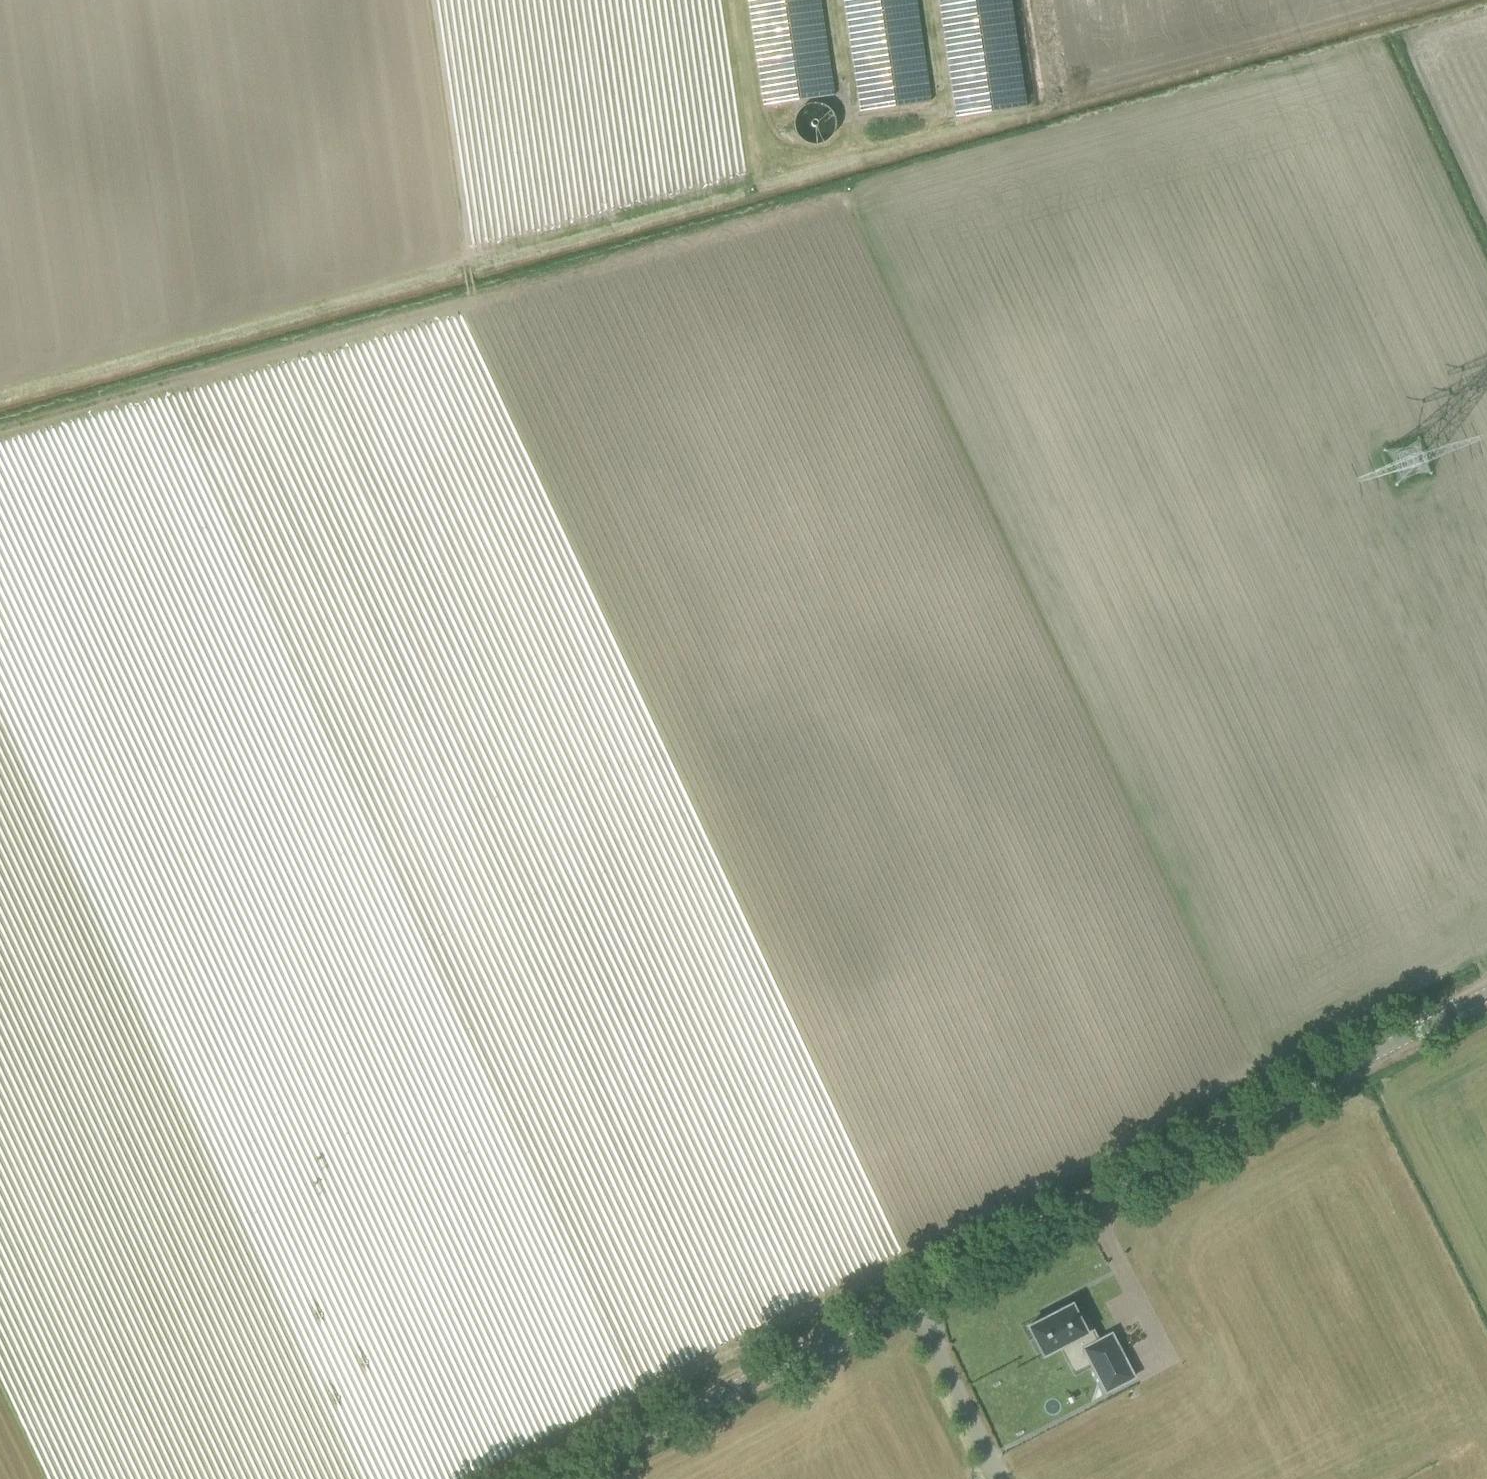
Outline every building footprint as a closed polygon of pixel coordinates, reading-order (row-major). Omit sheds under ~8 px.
[(834,95),(820,0),(747,0),(762,106),(834,95)] [(858,105),(859,113),(931,102),(916,0),(843,0),(858,105)] [(953,109),(954,118),(1027,107),(1011,0),(937,0),(953,109)] [(795,120),(794,124),(795,128),(796,132),(798,135),(800,139),(804,141),(807,143),(811,144),(815,145),(819,144),(823,143),(827,141),(830,139),(833,135),(835,132),(836,128),(836,124),(836,120),(835,116),(833,112),(830,109),(827,106),(823,104),(819,103),(815,103),(811,103),(807,104),(804,106),(800,109),(798,112),(796,116),(795,120)] [(1089,1332),(1076,1339),(1063,1314),(1058,1316),(1051,1303),(1051,1302),(1050,1301),(1049,1302),(1035,1309),(1023,1316),(1009,1323),(1007,1324),(1008,1325),(1014,1336),(1010,1339),(1015,1349),(1020,1346),(1022,1351),(1022,1353),(1024,1352),(1040,1343),(1043,1349),(1059,1340),(1084,1387),(1084,1389),(1086,1388),(1111,1375),(1112,1374),(1112,1373),(1111,1373),(1090,1333),(1091,1332),(1090,1331),(1088,1332),(1089,1332)]
